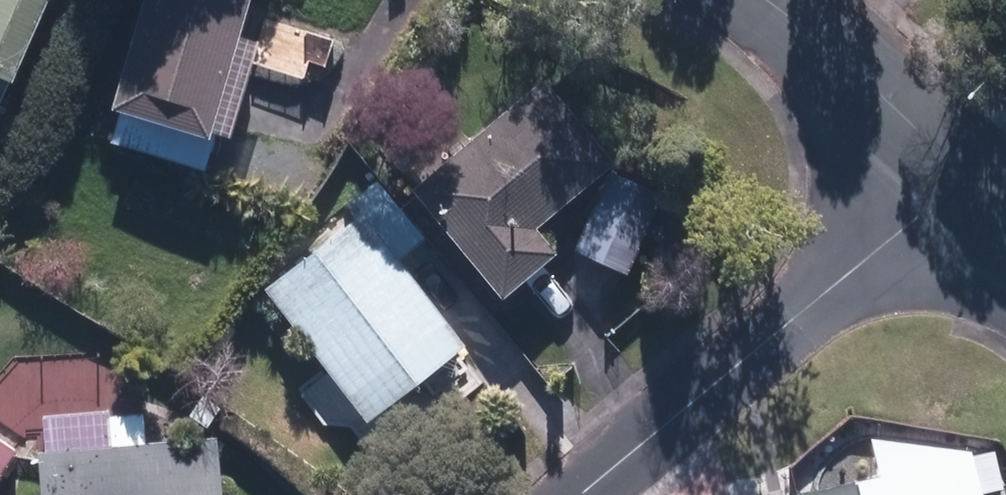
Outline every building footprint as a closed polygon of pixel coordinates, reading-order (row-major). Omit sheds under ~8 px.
[(33,0),(0,0),(0,83),(33,0)] [(115,92),(123,95),(114,135),(212,159),(212,117),(224,120),(255,0),(139,0),(115,92)] [(607,147),(532,66),(414,174),(505,274),(550,233),(533,215),(607,147)] [(664,178),(617,160),(585,240),(631,259),(664,178)] [(361,207),(271,278),(363,395),(454,324),(361,207)] [(906,432),(905,494),(1005,494),(1005,431),(906,432)] [(0,435),(0,467),(15,445),(0,435)] [(47,494),(200,494),(198,443),(46,447),(47,494)]
